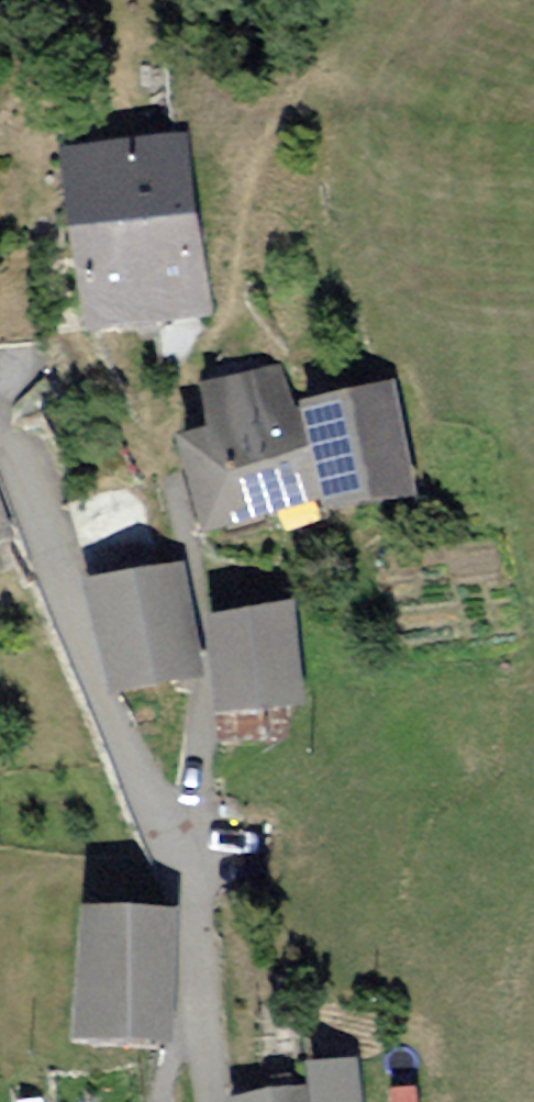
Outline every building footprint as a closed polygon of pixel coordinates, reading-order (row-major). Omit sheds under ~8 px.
[(206,311),(180,135),(61,152),(87,328),(206,311)] [(312,506),(282,369),(205,386),(214,427),(182,434),(203,529),(312,506)] [(411,498),(387,389),(302,407),(325,516),(411,498)] [(69,500),(79,535),(143,518),(133,483),(69,500)] [(189,672),(177,568),(83,576),(115,684),(189,672)] [(300,700),(290,606),(208,614),(217,709),(300,700)] [(166,919),(79,915),(73,1045),(161,1049),(166,919)] [(308,1064),(311,1084),(314,1101),(360,1101),(353,1057),(308,1064)] [(235,1101),(314,1101),(311,1084),(234,1096),(235,1101)]
